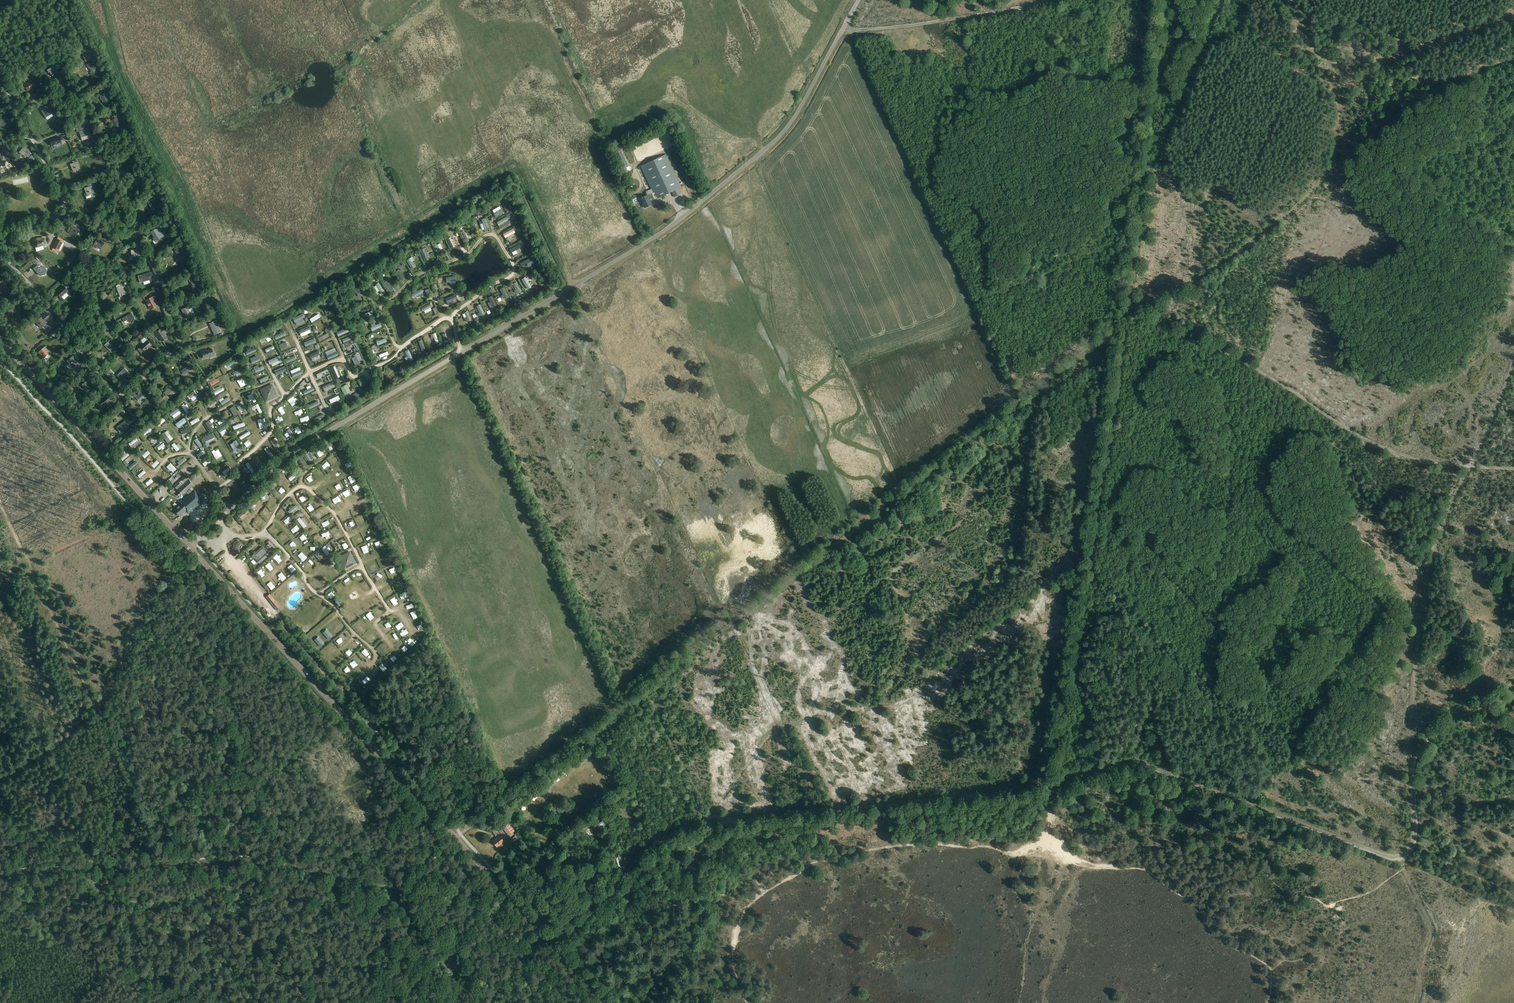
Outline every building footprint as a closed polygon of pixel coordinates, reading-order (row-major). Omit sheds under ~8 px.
[(87,65),(89,69),(90,68),(92,72),(91,72),(92,75),(98,73),(93,62),(92,60),(89,62),(90,64),(87,65)] [(47,70),(48,73),(49,72),(52,76),(58,72),(56,68),(55,65),(47,70)] [(30,80),(23,84),(27,91),(34,87),(30,80)] [(104,103),(109,100),(113,98),(108,89),(104,91),(99,94),(104,103)] [(48,107),(46,105),(43,106),(44,108),(41,110),(45,117),(52,113),(48,106),(48,107)] [(119,121),(117,117),(111,120),(115,130),(121,127),(120,124),(121,123),(120,121),(119,121)] [(10,128),(11,120),(9,120),(9,119),(2,118),(1,124),(7,125),(7,127),(10,128)] [(90,135),(89,134),(88,129),(79,131),(82,140),(88,138),(87,135),(90,135)] [(59,136),(49,140),(51,146),(61,142),(59,136)] [(30,152),(24,147),(19,152),(22,155),(23,154),(26,157),(27,155),(28,157),(31,154),(29,153),(30,152)] [(612,150),(621,168),(627,165),(618,147),(612,150)] [(656,199),(672,192),(674,197),(678,195),(680,194),(678,189),(681,187),(666,154),(641,166),(651,189),(646,191),(647,195),(640,198),(645,208),(652,205),(650,201),(656,199)] [(73,171),(80,168),(77,161),(70,164),(73,171)] [(136,186),(146,181),(142,174),(133,180),(136,186)] [(92,185),(85,188),(87,195),(95,193),(92,185)] [(148,202),(152,210),(158,206),(159,208),(162,206),(160,203),(158,204),(155,198),(148,202)] [(505,217),(495,222),(497,226),(507,221),(505,217)] [(76,236),(80,229),(73,225),(69,232),(76,236)] [(156,240),(162,237),(164,236),(159,227),(157,228),(151,231),(156,240)] [(459,233),(464,242),(468,240),(462,231),(459,233)] [(456,234),(453,235),(456,241),(451,243),(453,247),(461,243),(456,234)] [(34,244),(34,245),(35,247),(36,251),(44,249),(43,245),(46,244),(45,242),(44,238),(38,238),(36,238),(34,240),(33,242),(33,244),(34,244)] [(64,243),(55,239),(54,242),(51,247),(60,251),(64,243)] [(98,239),(94,244),(93,247),(96,248),(97,247),(101,249),(105,243),(98,239)] [(433,246),(436,253),(442,251),(439,243),(433,246)] [(181,248),(175,251),(177,255),(178,255),(180,258),(179,258),(180,261),(186,258),(181,248)] [(40,276),(45,275),(47,270),(43,266),(38,267),(36,272),(40,276)] [(395,271),(398,280),(404,278),(400,269),(395,271)] [(143,282),(150,280),(149,277),(153,276),(152,272),(142,275),(143,282)] [(194,275),(188,278),(190,282),(191,281),(192,285),(191,285),(193,288),(199,285),(194,275)] [(531,286),(534,284),(527,275),(524,277),(531,286)] [(8,285),(3,279),(0,282),(0,288),(2,290),(8,285)] [(116,285),(117,287),(121,296),(127,294),(123,285),(122,283),(116,285)] [(377,297),(381,296),(382,299),(384,298),(378,283),(372,285),(377,297)] [(62,297),(69,290),(64,285),(57,292),(62,297)] [(153,296),(145,300),(150,310),(158,305),(153,296)] [(419,308),(421,311),(431,306),(429,303),(419,308)] [(193,317),(191,314),(194,313),(191,306),(188,307),(188,306),(182,309),(183,313),(184,313),(186,316),(185,317),(186,320),(193,317)] [(12,318),(18,313),(13,307),(7,312),(12,318)] [(470,323),(474,322),(469,310),(465,311),(470,323)] [(129,322),(135,319),(132,313),(122,318),(124,322),(128,320),(129,322)] [(311,322),(317,319),(315,313),(311,315),(312,316),(309,318),(311,322)] [(35,322),(38,325),(40,327),(46,322),(41,317),(35,322)] [(333,327),(340,323),(338,318),(330,322),(333,327)] [(216,322),(210,325),(212,329),(213,328),(214,331),(213,332),(215,335),(221,332),(216,322)] [(159,337),(162,342),(167,338),(160,328),(154,333),(158,338),(159,337)] [(422,339),(418,341),(422,351),(426,349),(422,339)] [(109,340),(104,345),(109,349),(111,347),(114,350),(117,348),(109,340)] [(145,351),(152,345),(148,340),(140,346),(145,351)] [(43,358),(49,353),(47,350),(49,349),(46,345),(38,353),(43,358)] [(203,358),(214,354),(212,349),(207,351),(206,349),(201,351),(203,358)] [(403,353),(408,362),(413,359),(407,350),(403,353)] [(335,355),(333,352),(330,354),(329,351),(323,354),(326,359),(335,355)] [(73,366),(79,361),(73,355),(68,361),(73,366)] [(187,366),(181,371),(185,375),(195,366),(188,358),(184,362),(187,366)] [(233,368),(230,364),(234,362),(232,359),(223,364),(228,371),(233,368)] [(122,381),(124,379),(130,373),(125,368),(119,373),(117,375),(122,381)] [(358,380),(361,387),(369,382),(365,375),(358,380)] [(323,385),(330,382),(328,377),(321,380),(323,385)] [(85,392),(91,387),(85,381),(80,387),(85,392)] [(266,401),(278,395),(273,384),(261,389),(266,401)] [(341,387),(344,395),(351,392),(347,384),(341,387)] [(169,398),(176,392),(172,386),(164,392),(169,398)] [(192,390),(186,396),(188,399),(195,393),(192,390)] [(146,394),(143,391),(141,393),(141,392),(136,396),(140,401),(144,398),(145,399),(150,395),(147,393),(146,394)] [(109,409),(115,403),(110,397),(104,403),(109,409)] [(188,412),(183,403),(179,406),(183,415),(188,412)] [(169,413),(172,416),(179,409),(176,406),(169,413)] [(123,430),(130,425),(128,423),(127,424),(125,421),(117,428),(119,431),(122,428),(123,430)] [(204,423),(209,430),(212,427),(211,425),(210,425),(207,421),(204,423)] [(132,428),(125,434),(128,437),(135,432),(132,428)] [(163,438),(167,443),(171,439),(168,435),(163,438)] [(245,449),(251,445),(248,440),(242,444),(245,449)] [(126,445),(118,450),(120,453),(128,448),(126,445)] [(146,450),(141,455),(145,458),(149,453),(146,450)] [(301,466),(305,464),(300,457),(297,459),(301,466)] [(153,468),(159,462),(156,459),(150,465),(153,468)] [(173,471),(176,469),(169,462),(167,465),(173,471)] [(162,468),(159,471),(166,478),(169,475),(162,468)] [(192,487),(194,485),(185,475),(181,479),(185,483),(177,490),(179,491),(176,494),(179,497),(182,494),(183,495),(186,492),(192,487)] [(265,486),(267,488),(275,482),(273,479),(265,486)] [(153,490),(159,484),(156,481),(150,487),(153,490)] [(204,500),(194,489),(192,487),(186,492),(188,494),(179,503),(180,504),(174,509),(180,516),(186,510),(189,513),(204,500)] [(337,505),(342,501),(338,496),(333,499),(337,505)] [(268,502),(266,504),(271,511),(274,509),(268,502)] [(263,509),(260,512),(266,518),(269,514),(263,509)] [(297,520),(300,517),(296,511),(292,514),(297,520)] [(198,512),(193,515),(198,522),(203,518),(198,512)] [(282,520),(285,525),(291,520),(288,516),(282,520)] [(257,519),(253,523),(258,528),(262,524),(257,519)] [(230,522),(227,525),(234,530),(236,528),(230,522)] [(265,546),(271,552),(275,549),(269,543),(265,546)] [(262,546),(252,556),(254,559),(255,558),(260,563),(269,555),(262,546)] [(278,550),(274,554),(279,560),(284,556),(278,550)] [(298,551),(292,556),(296,561),(302,555),(298,551)] [(344,569),(356,563),(350,551),(338,557),(344,569)] [(306,564),(302,567),(307,573),(311,570),(306,564)] [(323,579),(322,580),(324,583),(328,580),(321,573),(319,574),(323,579)] [(346,586),(350,584),(345,578),(341,580),(346,586)] [(315,579),(311,582),(316,589),(320,585),(315,579)] [(367,583),(361,587),(364,591),(370,587),(367,583)] [(293,606),(301,596),(296,592),(288,602),(293,606)] [(266,597),(276,610),(280,607),(270,594),(266,597)] [(376,605),(380,602),(375,596),(371,599),(376,605)] [(364,615),(368,622),(372,619),(368,613),(364,615)] [(391,625),(386,628),(389,633),(395,629),(391,625)] [(329,638),(332,635),(326,628),(323,631),(329,638)] [(373,641),(378,635),(374,632),(369,638),(373,641)] [(314,639),(320,646),(325,642),(318,635),(314,639)] [(371,652),(368,648),(367,649),(365,646),(362,649),(367,655),(371,652)] [(588,827),(596,821),(593,818),(586,823),(588,827)] [(602,819),(595,825),(599,830),(606,825),(602,819)] [(502,827),(508,835),(514,831),(508,823),(502,827)] [(497,847),(505,841),(500,835),(492,841),(497,847)] [(537,861),(544,869),(547,866),(541,858),(537,861)] [(1328,920),(1331,925),(1337,921),(1333,914),(1331,916),(1331,917),(1328,920)] [(454,956),(447,958),(450,968),(457,967),(454,956)]
